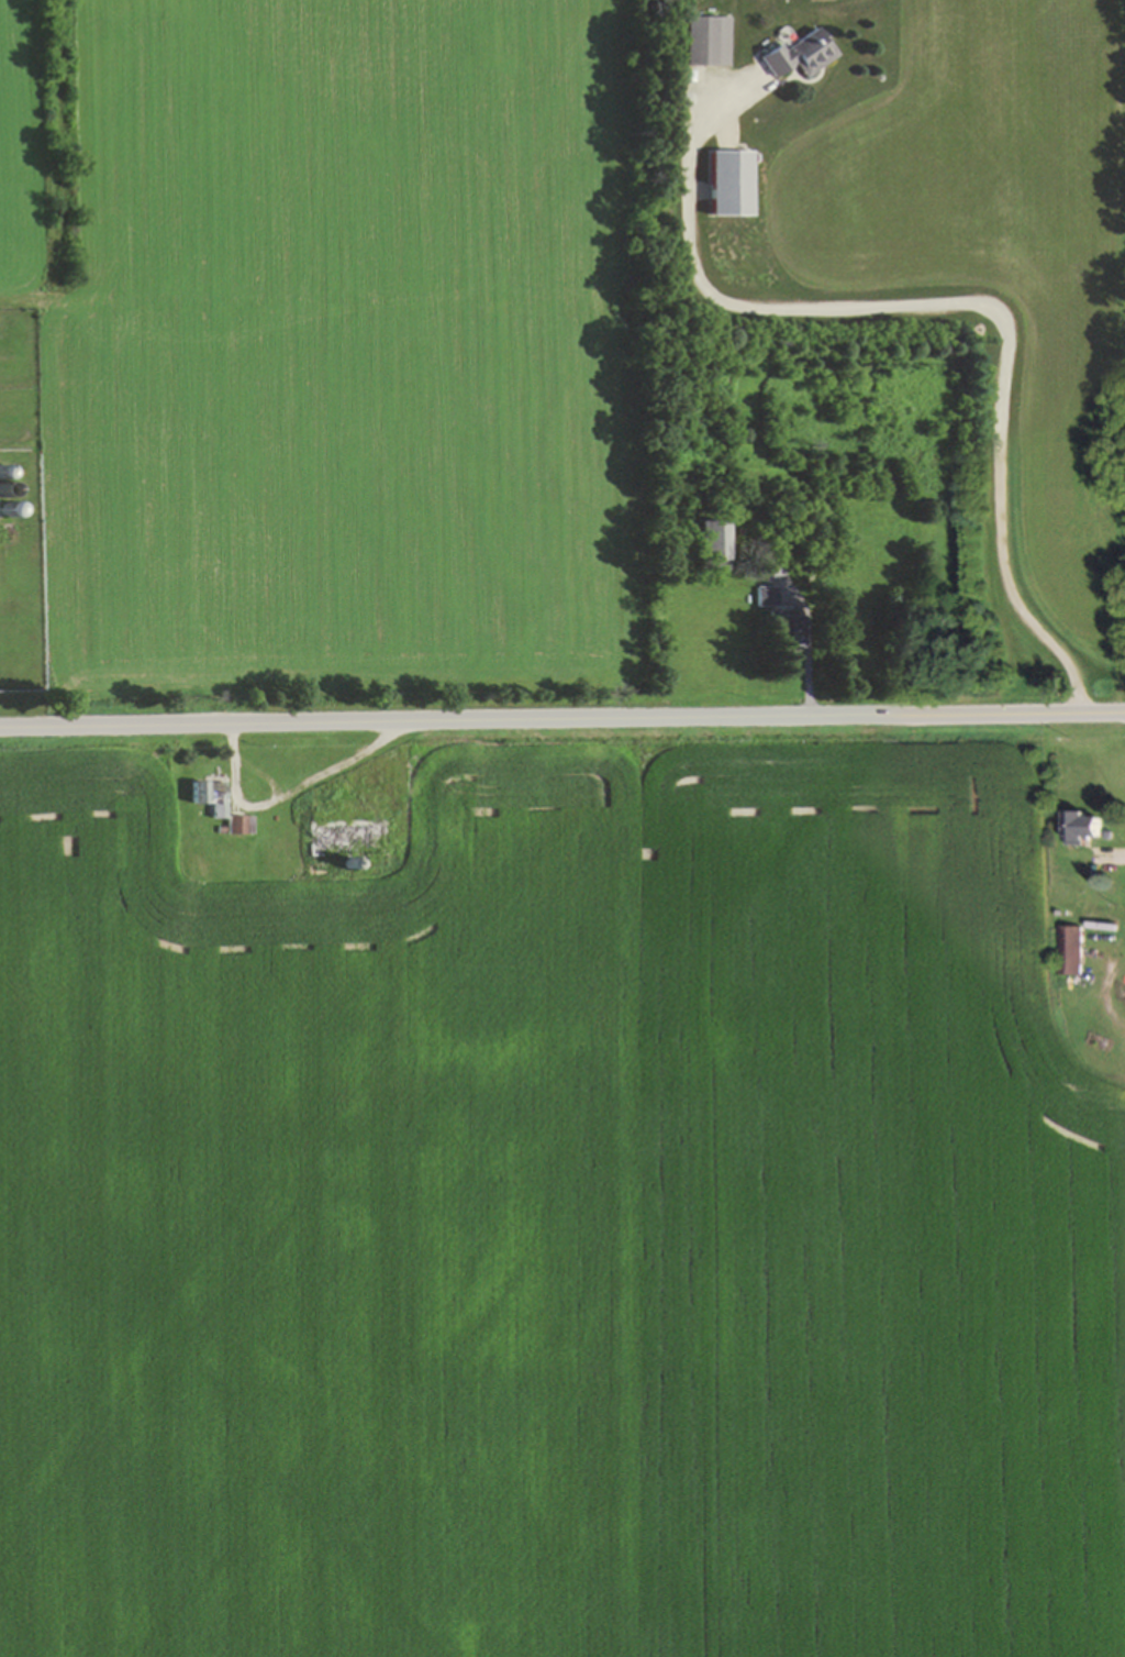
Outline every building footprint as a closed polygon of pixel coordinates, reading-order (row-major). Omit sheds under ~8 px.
[(684,66),(730,66),(730,18),(684,18),(684,66)] [(779,44),(759,58),(773,79),(795,64),(804,78),(837,57),(818,28),(784,51),(779,44)] [(751,216),(751,152),(710,152),(710,216),(751,216)] [(696,521),(696,561),(723,561),(723,521),(696,521)] [(774,587),(756,587),(756,610),(774,610),(774,587)] [(795,617),(774,617),(773,646),(794,646),(795,617)] [(226,783),(191,783),(191,805),(212,805),(212,819),(226,819),(226,783)] [(1104,837),(1104,816),(1090,816),(1090,811),(1068,811),(1068,846),(1088,846),(1088,837),(1104,837)] [(385,858),(384,824),(307,825),(307,859),(385,858)] [(1085,926),(1061,926),(1061,975),(1085,975),(1085,926)]
